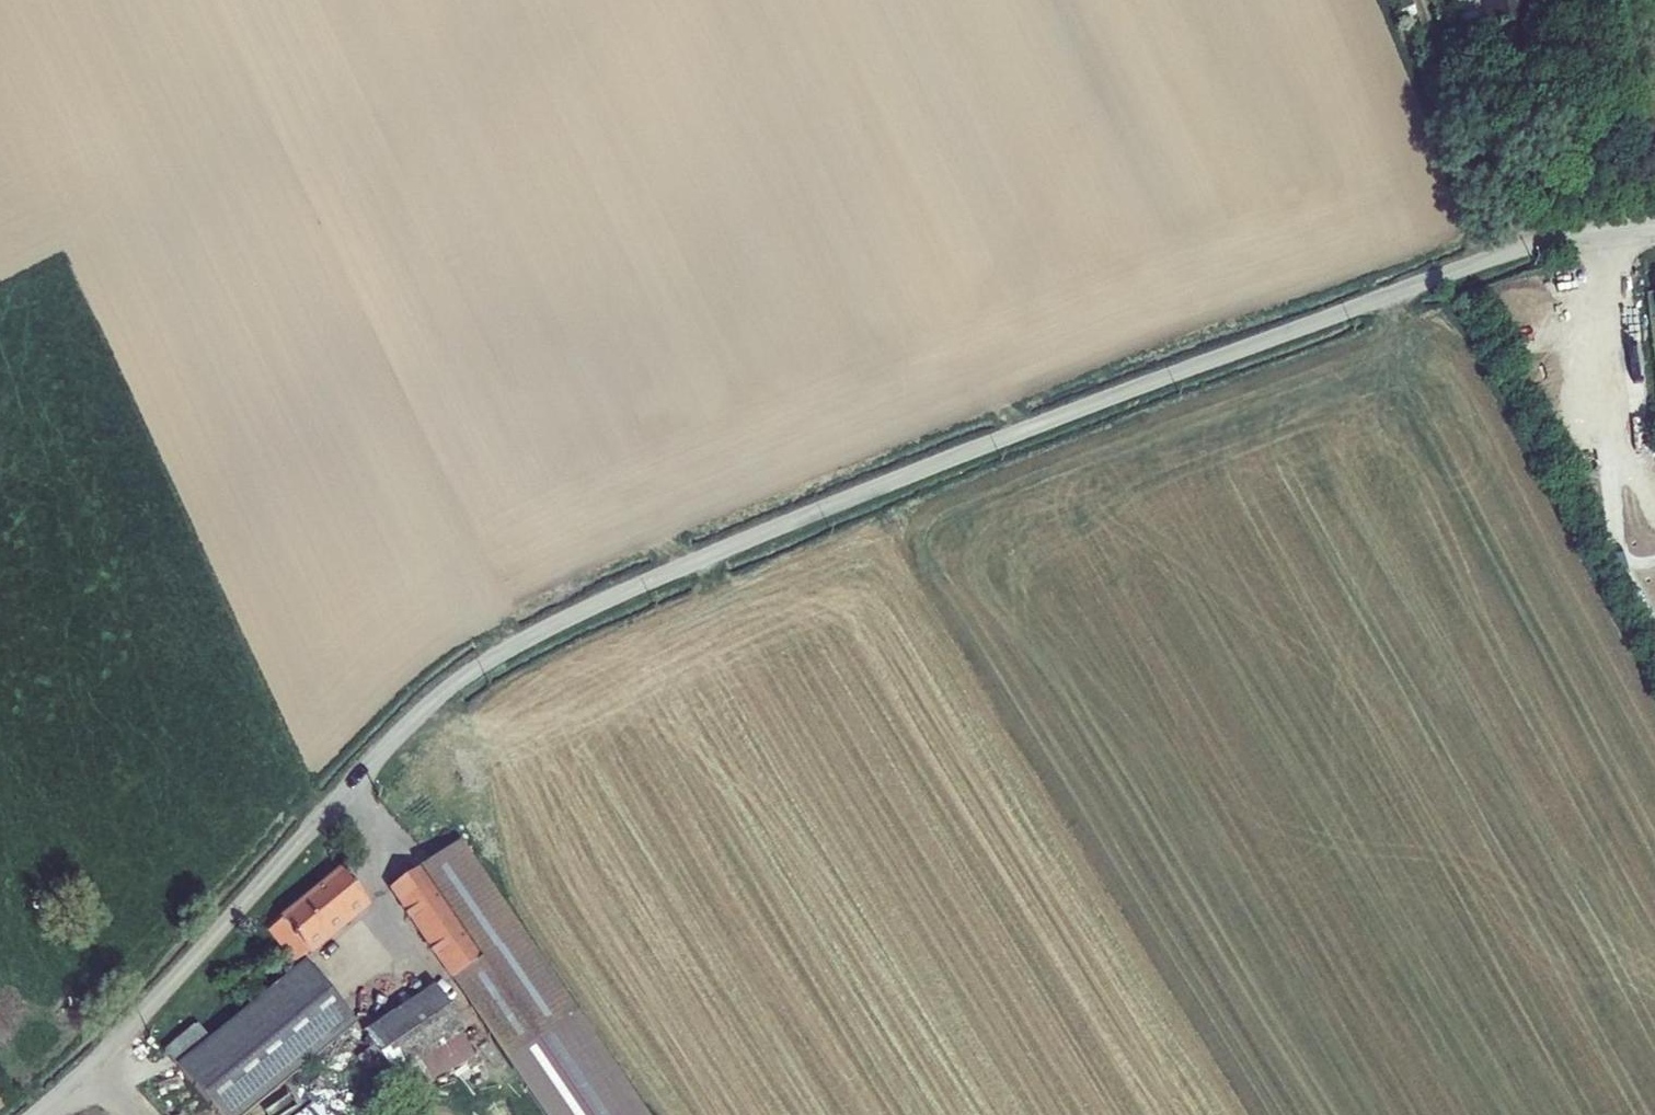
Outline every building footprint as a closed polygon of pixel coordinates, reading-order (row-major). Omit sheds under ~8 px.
[(1482,32),(1545,22),(1541,0),(1455,0),(1459,24),(1480,21),(1482,32)] [(418,869),(388,891),(449,981),(451,980),(506,1061),(578,1012),(461,840),(418,869)] [(369,907),(338,870),(280,917),(281,919),(308,953),(310,955),(369,907)] [(293,965),(308,953),(281,919),(266,931),(293,965)] [(163,1049),(217,1114),(242,1114),(354,1023),(304,962),(209,1039),(196,1023),(163,1049)] [(433,986),(364,1033),(371,1046),(356,1057),(373,1088),(391,1076),(395,1080),(405,1071),(417,1093),(478,1053),(464,1033),(465,1032),(433,986)] [(558,1037),(566,1051),(583,1041),(574,1027),(558,1037)]
